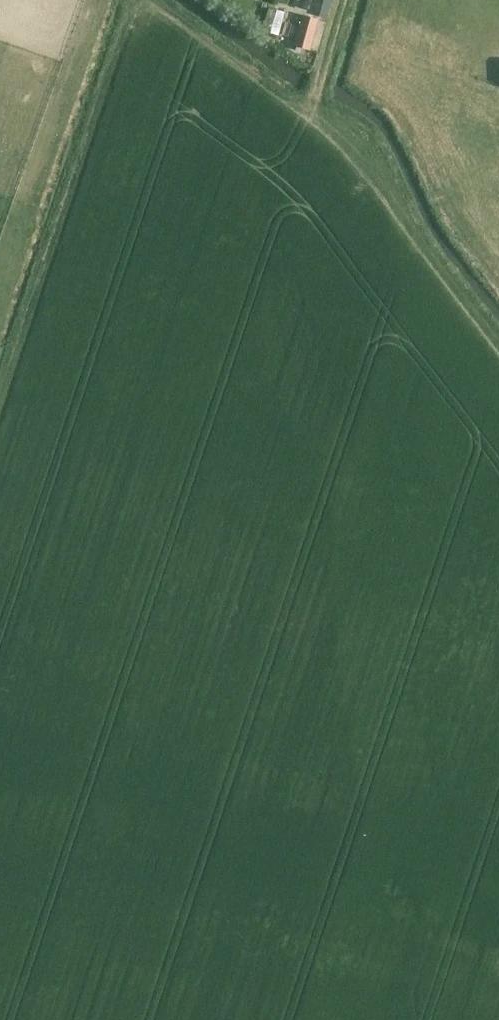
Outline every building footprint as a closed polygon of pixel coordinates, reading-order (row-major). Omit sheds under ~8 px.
[(303,16),(295,47),(310,51),(319,20),(303,16)]
